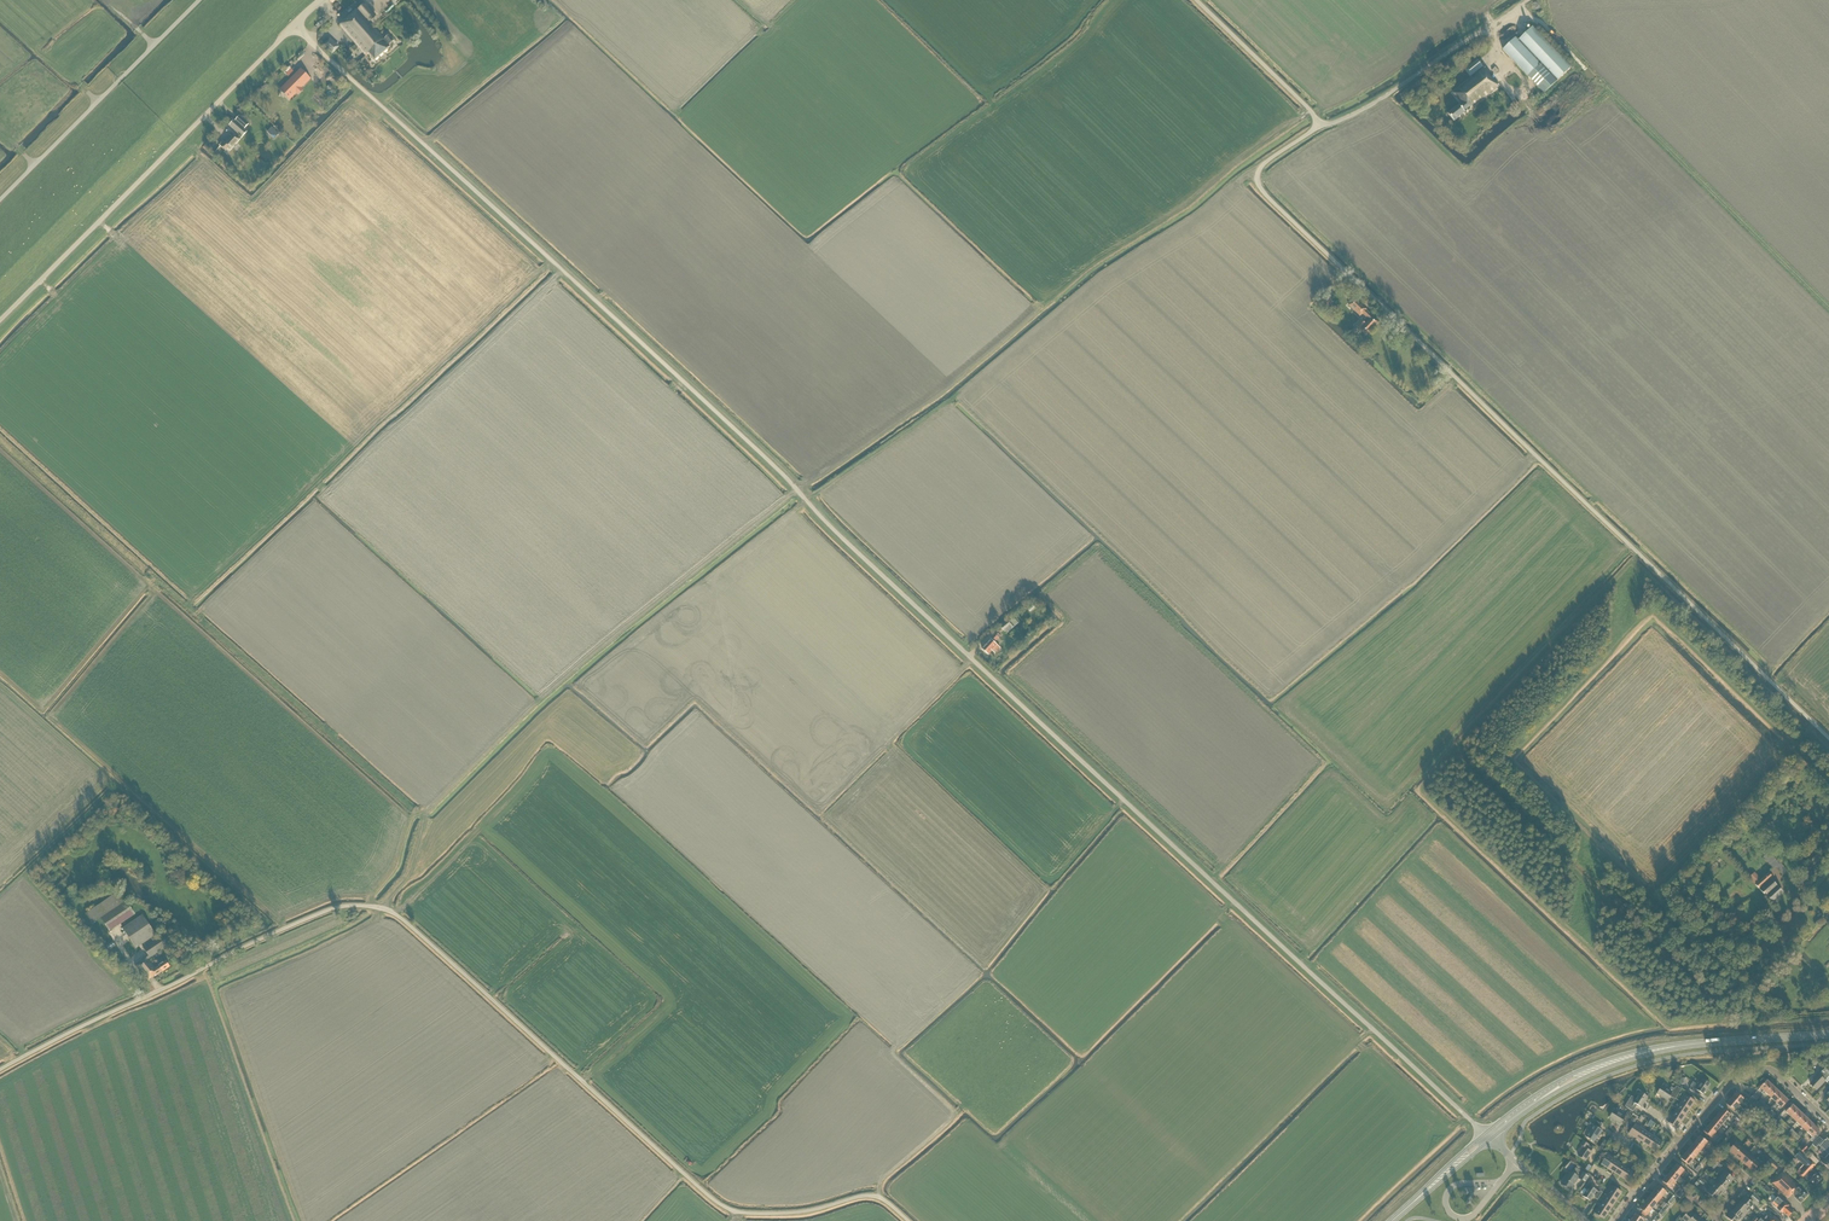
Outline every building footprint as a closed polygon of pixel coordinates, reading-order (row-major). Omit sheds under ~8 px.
[(384,40),(368,22),(375,16),(365,4),(339,26),(366,56),(368,54),(375,61),(387,49),(390,47),(389,45),(393,41),(389,37),(388,36),(384,40)] [(1571,68),(1532,28),(1518,42),(1515,39),(1503,51),(1544,94),(1571,68)] [(332,55),(339,47),(330,38),(322,46),(332,55)] [(1470,77),(1482,67),(1477,61),(1465,71),(1470,77)] [(1496,81),(1495,83),(1484,69),(1453,94),(1462,104),(1448,115),(1454,122),(1465,113),(1472,108),(1473,108),(1499,88),(1496,84),(1497,83),(1496,81)] [(301,70),(280,91),(288,99),(309,78),(301,70)] [(249,124),(240,116),(235,121),(234,120),(229,126),(242,137),(247,131),(244,129),(249,124)] [(280,135),(272,127),(269,130),(277,138),(280,135)] [(230,151),(239,140),(232,134),(231,133),(229,135),(230,136),(224,143),(222,142),(219,146),(224,150),(226,147),(230,151)] [(1326,309),(1333,304),(1328,298),(1321,303),(1326,309)] [(1378,322),(1366,310),(1355,299),(1349,306),(1360,316),(1362,314),(1366,318),(1363,322),(1362,321),(1357,326),(1366,335),(1378,322)] [(1353,337),(1357,333),(1354,329),(1349,333),(1353,337)] [(1016,626),(1010,619),(1006,622),(1005,620),(999,625),(1007,634),(1016,626)] [(998,638),(1001,635),(998,633),(996,635),(995,635),(991,639),(990,638),(987,642),(987,643),(982,649),(988,655),(992,651),(995,654),(1001,648),(994,642),(996,640),(997,641),(999,638),(998,638)] [(1779,864),(1769,853),(1763,858),(1773,869),(1775,867),(1782,876),(1787,872),(1780,863),(1779,864)] [(1759,882),(1758,880),(1760,879),(1755,873),(1749,878),(1755,885),(1766,898),(1767,897),(1772,902),(1782,893),(1770,879),(1772,878),(1768,873),(1759,882)] [(110,931),(135,914),(119,891),(86,914),(93,924),(101,918),(110,931)] [(158,938),(142,914),(122,928),(136,948),(151,937),(153,940),(143,948),(148,955),(135,965),(148,980),(155,975),(156,976),(170,967),(166,961),(164,962),(162,958),(156,961),(159,966),(155,968),(148,959),(172,942),(165,932),(158,938)] [(1810,1084),(1817,1090),(1825,1081),(1827,1083),(1828,1081),(1828,1071),(1826,1068),(1823,1070),(1823,1071),(1819,1075),(1818,1074),(1815,1078),(1815,1079),(1810,1084)] [(1693,1082),(1690,1086),(1691,1087),(1689,1089),(1698,1095),(1700,1092),(1703,1094),(1710,1084),(1703,1079),(1698,1086),(1693,1082)] [(1765,1093),(1772,1086),(1767,1081),(1760,1088),(1765,1093)] [(1673,1099),(1680,1088),(1676,1086),(1674,1089),(1672,1087),(1669,1091),(1662,1086),(1657,1094),(1667,1100),(1670,1096),(1673,1099)] [(1771,1098),(1777,1091),(1772,1086),(1765,1093),(1771,1098)] [(1782,1096),(1777,1091),(1771,1098),(1776,1103),(1782,1096)] [(1641,1107),(1648,1097),(1640,1092),(1636,1099),(1631,1096),(1625,1106),(1633,1111),(1637,1105),(1641,1107)] [(1731,1099),(1739,1105),(1743,1099),(1736,1093),(1731,1099)] [(1681,1102),(1690,1108),(1695,1101),(1685,1095),(1681,1102)] [(1782,1096),(1776,1103),(1781,1108),(1788,1101),(1782,1096)] [(1734,1111),(1739,1105),(1731,1099),(1726,1104),(1734,1111)] [(1686,1115),(1690,1108),(1681,1102),(1677,1109),(1686,1115)] [(1791,1117),(1798,1110),(1792,1105),(1786,1112),(1791,1117)] [(1681,1121),(1686,1115),(1677,1109),(1672,1115),(1681,1121)] [(1718,1115),(1725,1121),(1730,1115),(1722,1109),(1718,1115)] [(1624,1117),(1614,1110),(1609,1118),(1620,1124),(1622,1121),(1625,1123),(1630,1114),(1627,1112),(1624,1117)] [(1796,1122),(1803,1115),(1798,1110),(1791,1117),(1796,1122)] [(1677,1128),(1681,1121),(1672,1115),(1668,1122),(1677,1128)] [(1721,1127),(1725,1121),(1718,1115),(1713,1120),(1721,1127)] [(1801,1127),(1808,1120),(1803,1115),(1796,1122),(1801,1127)] [(1632,1126),(1636,1120),(1632,1117),(1628,1123),(1632,1126)] [(1598,1136),(1602,1131),(1599,1129),(1602,1125),(1595,1120),(1592,1125),(1593,1125),(1586,1137),(1594,1142),(1598,1136)] [(1716,1132),(1721,1127),(1713,1120),(1708,1126),(1716,1132)] [(1807,1132),(1813,1125),(1808,1120),(1801,1127),(1807,1132)] [(1636,1138),(1642,1129),(1635,1124),(1629,1134),(1636,1138)] [(1813,1125),(1807,1132),(1812,1137),(1809,1140),(1812,1142),(1818,1136),(1820,1133),(1818,1131),(1819,1130),(1813,1125)] [(1711,1138),(1716,1132),(1708,1126),(1704,1132),(1711,1138)] [(1642,1142),(1648,1133),(1642,1129),(1636,1138),(1642,1142)] [(1649,1147),(1655,1138),(1648,1133),(1642,1142),(1649,1147)] [(1695,1142),(1703,1148),(1707,1143),(1710,1145),(1712,1143),(1709,1140),(1707,1142),(1700,1136),(1695,1142)] [(1819,1137),(1812,1145),(1816,1148),(1818,1145),(1821,1148),(1818,1151),(1823,1155),(1822,1157),(1824,1159),(1820,1162),(1828,1170),(1828,1140),(1827,1138),(1823,1141),(1819,1137)] [(1655,1138),(1649,1147),(1656,1151),(1662,1142),(1655,1138)] [(1585,1161),(1591,1152),(1586,1149),(1589,1145),(1582,1141),(1580,1145),(1582,1146),(1578,1151),(1580,1152),(1578,1156),(1585,1161)] [(1698,1154),(1703,1148),(1695,1142),(1690,1148),(1698,1154)] [(1735,1156),(1742,1148),(1736,1142),(1729,1150),(1735,1156)] [(1693,1159),(1698,1154),(1690,1148),(1686,1153),(1693,1159)] [(1741,1161),(1748,1153),(1742,1148),(1735,1156),(1741,1161)] [(1689,1165),(1693,1159),(1686,1153),(1681,1159),(1689,1165)] [(1747,1166),(1754,1158),(1748,1153),(1741,1161),(1747,1166)] [(1608,1169),(1614,1160),(1607,1155),(1601,1164),(1608,1169)] [(1754,1158),(1747,1166),(1753,1172),(1760,1164),(1754,1158)] [(1717,1159),(1710,1166),(1714,1169),(1717,1166),(1720,1168),(1723,1164),(1717,1159)] [(1566,1169),(1571,1163),(1569,1160),(1563,1166),(1566,1169)] [(1615,1173),(1621,1164),(1614,1160),(1608,1169),(1615,1173)] [(1775,1170),(1778,1167),(1772,1160),(1768,1164),(1775,1170)] [(1815,1174),(1811,1170),(1815,1165),(1809,1160),(1802,1167),(1805,1169),(1802,1172),(1799,1170),(1796,1173),(1802,1179),(1803,1177),(1808,1181),(1808,1182),(1813,1187),(1821,1179),(1816,1173),(1815,1174)] [(1621,1177),(1628,1168),(1621,1164),(1615,1173),(1621,1177)] [(1679,1176),(1682,1174),(1686,1177),(1688,1174),(1676,1164),(1672,1170),(1679,1176)] [(1589,1177),(1576,1168),(1572,1173),(1570,1172),(1565,1179),(1561,1184),(1570,1190),(1578,1178),(1585,1182),(1589,1177)] [(1628,1168),(1621,1177),(1628,1182),(1634,1173),(1628,1168)] [(1681,1177),(1679,1176),(1672,1170),(1667,1176),(1674,1182),(1675,1182),(1677,1179),(1679,1180),(1681,1177)] [(1720,1176),(1729,1184),(1734,1179),(1725,1171),(1720,1176)] [(1802,1190),(1783,1172),(1772,1183),(1788,1198),(1793,1193),(1796,1196),(1795,1198),(1800,1203),(1808,1194),(1803,1190),(1802,1190)] [(1676,1183),(1675,1182),(1674,1182),(1667,1176),(1662,1181),(1670,1188),(1672,1185),(1674,1186),(1676,1183)] [(1726,1188),(1729,1184),(1720,1176),(1715,1182),(1716,1183),(1716,1182),(1725,1190),(1727,1189),(1726,1188)] [(1590,1201),(1597,1191),(1590,1186),(1593,1181),(1589,1179),(1584,1187),(1587,1189),(1583,1196),(1590,1201)] [(1602,1192),(1605,1188),(1598,1182),(1596,1185),(1599,1187),(1599,1188),(1600,1190),(1600,1191),(1602,1192)] [(1721,1196),(1725,1190),(1716,1182),(1716,1183),(1712,1187),(1712,1188),(1720,1195),(1721,1196)] [(1608,1193),(1617,1199),(1622,1192),(1612,1186),(1608,1193)] [(1654,1192),(1661,1198),(1666,1193),(1668,1194),(1669,1192),(1665,1188),(1663,1190),(1658,1186),(1654,1192)] [(1712,1188),(1712,1187),(1711,1187),(1706,1192),(1715,1200),(1720,1195),(1712,1188)] [(1656,1204),(1661,1198),(1654,1192),(1649,1197),(1656,1204)] [(1613,1206),(1617,1199),(1608,1193),(1603,1200),(1613,1206)] [(1756,1204),(1760,1199),(1754,1193),(1750,1198),(1756,1204)] [(1749,1209),(1753,1204),(1744,1196),(1740,1201),(1749,1209)] [(1784,1202),(1778,1196),(1772,1203),(1778,1208),(1778,1209),(1782,1213),(1783,1212),(1788,1217),(1793,1212),(1788,1207),(1789,1206),(1784,1202)] [(1652,1209),(1656,1204),(1649,1197),(1644,1203),(1652,1209)] [(1608,1212),(1613,1206),(1603,1200),(1599,1206),(1608,1212)] [(1750,1210),(1749,1209),(1740,1201),(1738,1203),(1739,1204),(1736,1207),(1745,1215),(1750,1210)] [(1653,1211),(1652,1209),(1644,1203),(1640,1209),(1647,1215),(1650,1212),(1651,1213),(1653,1211)] [(1767,1215),(1772,1210),(1764,1203),(1755,1213),(1764,1220),(1779,1220),(1773,1216),(1771,1218),(1767,1215)] [(1604,1219),(1608,1212),(1599,1206),(1595,1213),(1604,1219)] [(1740,1220),(1745,1215),(1736,1207),(1733,1211),(1732,1210),(1731,1212),(1739,1220),(1740,1220)] [(1694,1215),(1689,1210),(1681,1219),(1683,1220),(1689,1220),(1694,1215)] [(1739,1220),(1731,1212),(1726,1217),(1730,1220),(1738,1220),(1739,1220)]
